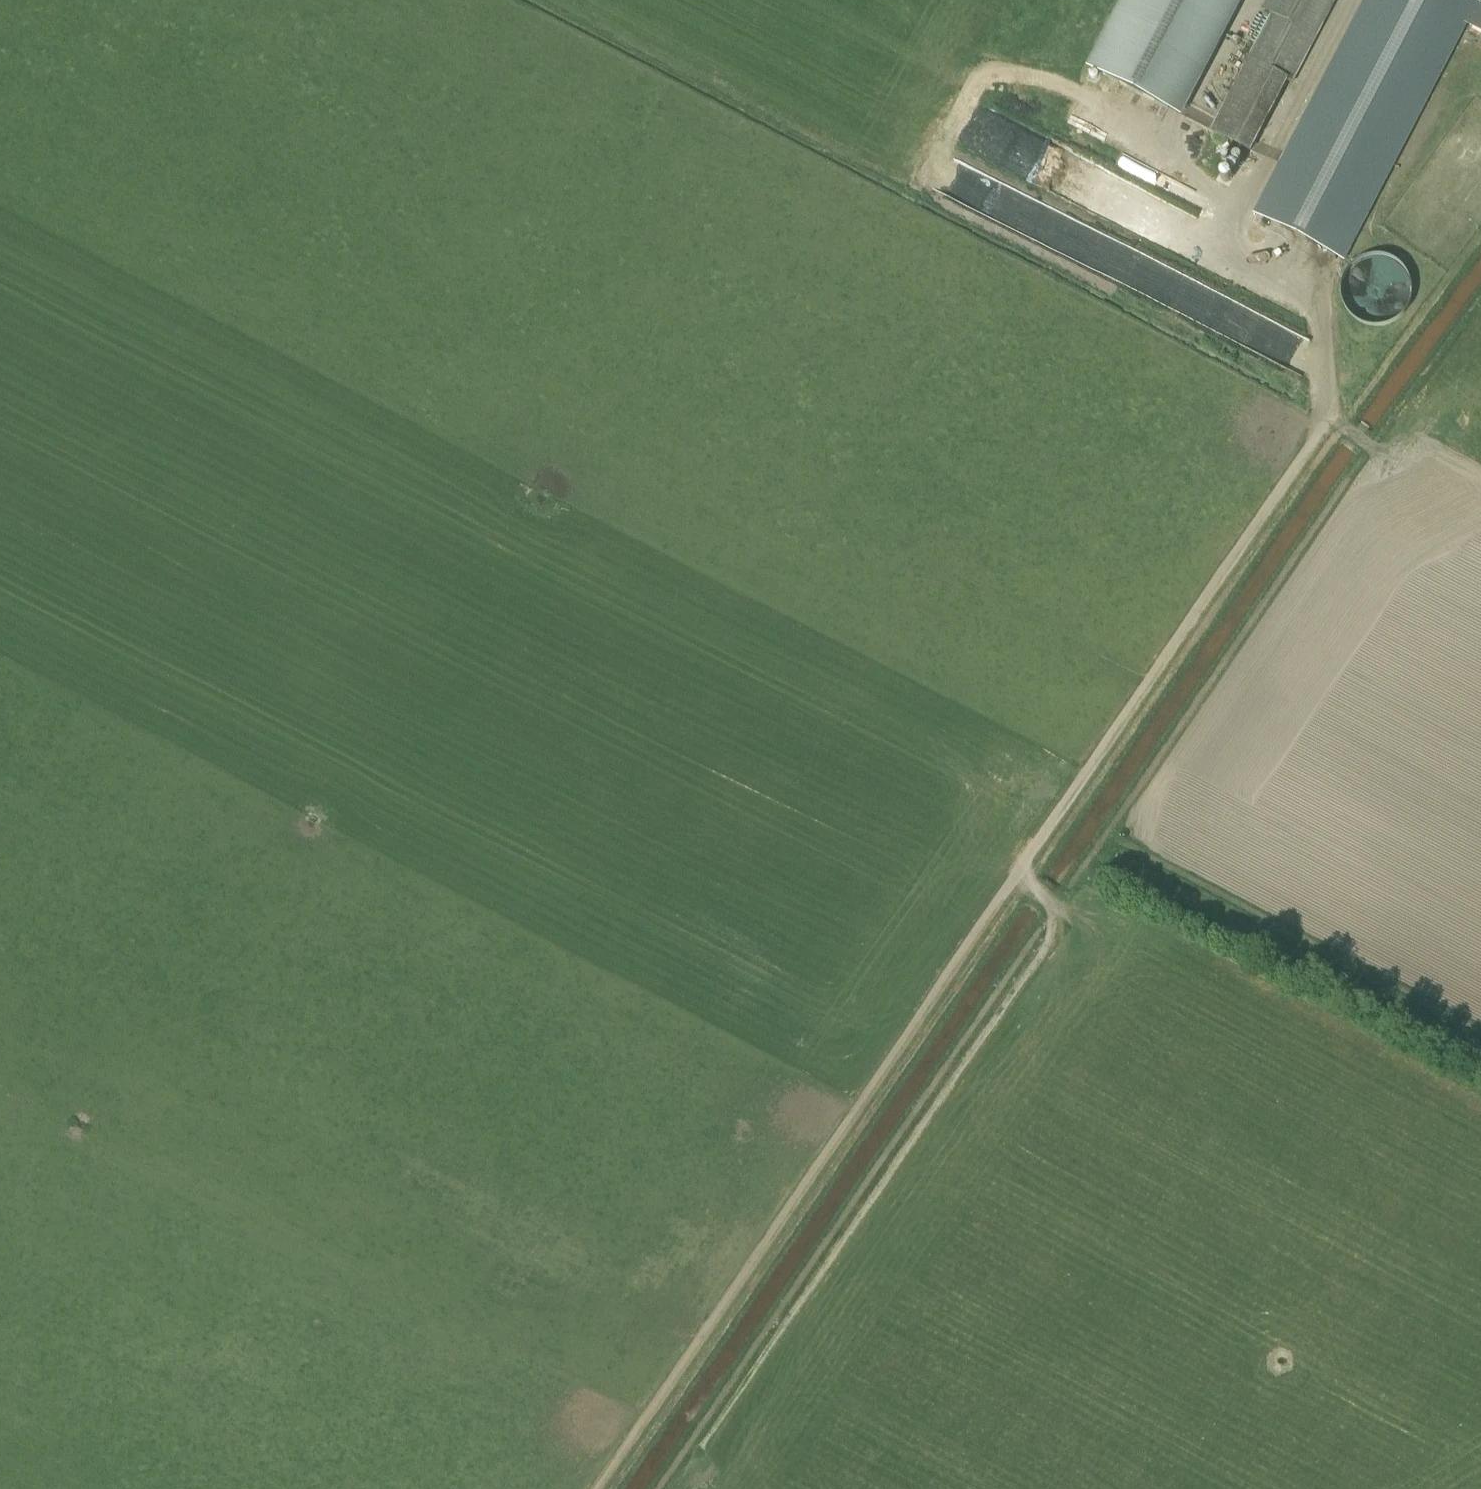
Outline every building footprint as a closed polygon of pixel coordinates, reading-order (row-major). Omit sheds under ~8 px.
[(1244,0),(1243,0),(1122,0),(1087,66),(1183,116),(1244,0)] [(1335,0),(1269,0),(1264,9),(1274,14),(1213,131),(1250,150),(1287,80),(1292,82),(1335,0)] [(1477,4),(1478,3),(1472,0),(1366,0),(1280,166),(1254,214),(1344,261),(1369,212),(1468,22),(1480,29),(1480,6),(1477,4)] [(1093,109),(1076,116),(1080,127),(1097,120),(1093,109)] [(1194,125),(1188,138),(1211,147),(1216,134),(1194,125)] [(1414,289),(1414,282),(1412,275),(1408,269),(1403,264),(1398,259),(1391,257),(1385,255),(1380,255),(1372,256),(1368,258),(1362,261),(1356,266),(1352,272),(1349,278),(1347,284),(1347,289),(1348,296),(1350,301),(1354,308),(1358,313),(1362,317),(1368,320),(1376,322),(1381,322),(1385,322),(1393,320),(1401,316),(1405,312),(1409,307),(1412,301),(1414,296),(1414,289)] [(1305,347),(1311,334),(1264,311),(1258,324),(1305,347)]
